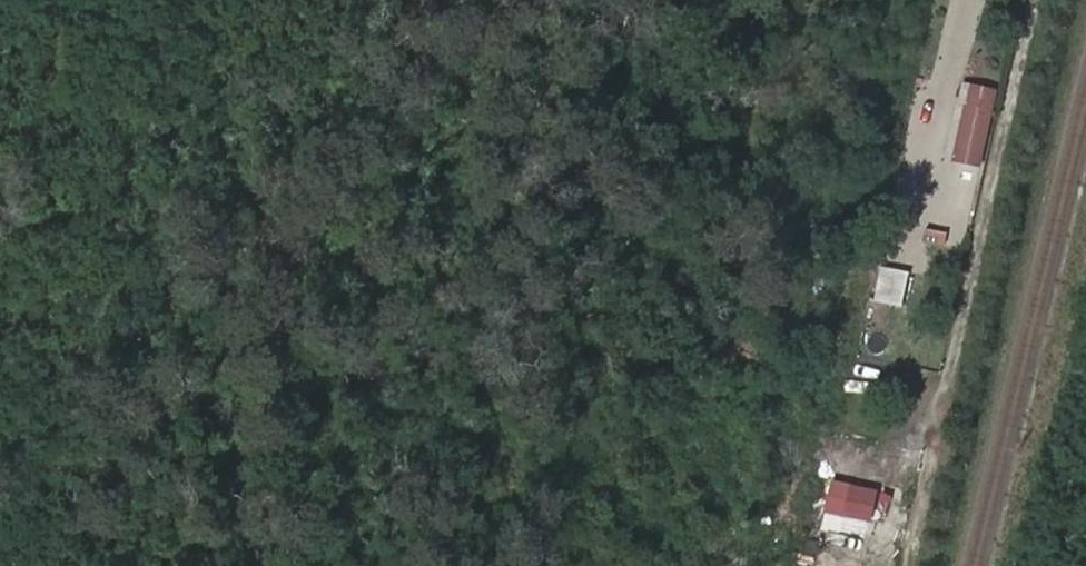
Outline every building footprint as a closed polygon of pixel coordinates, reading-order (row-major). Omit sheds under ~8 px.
[(949,161),(979,168),(998,89),(968,82),(949,161)] [(920,241),(943,246),(946,232),(922,227),(920,241)] [(878,266),(873,302),(902,307),(908,271),(878,266)]
